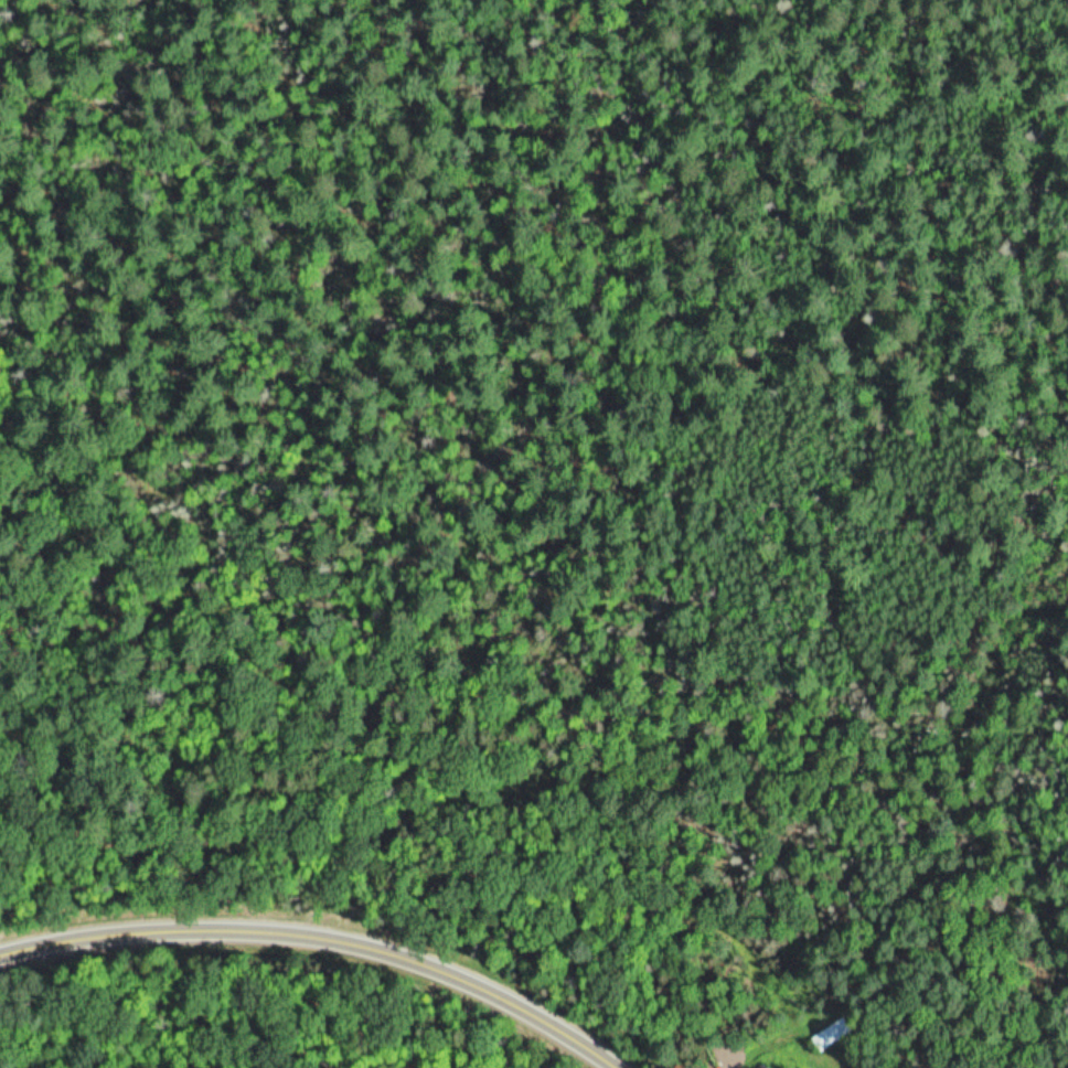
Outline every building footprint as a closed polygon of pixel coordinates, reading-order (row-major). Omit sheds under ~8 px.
[(854,1030),(844,1016),(811,1038),(820,1053),(854,1030)]
